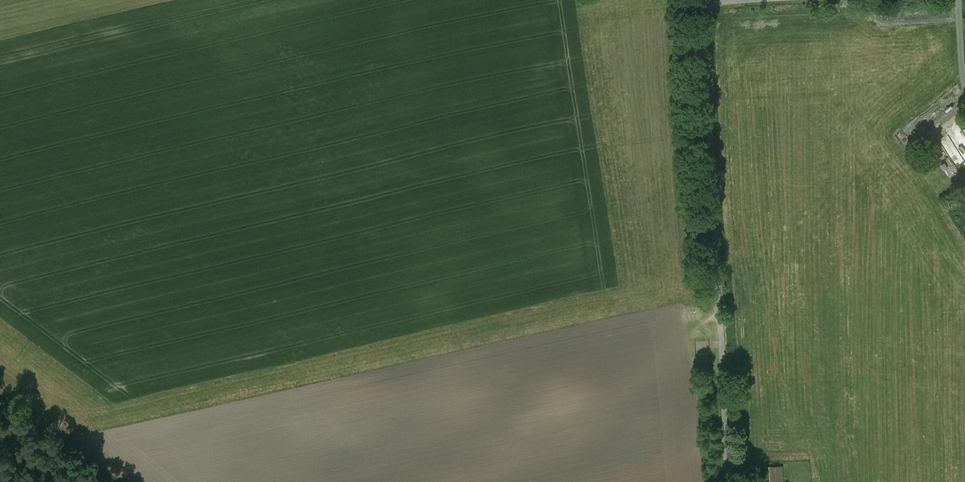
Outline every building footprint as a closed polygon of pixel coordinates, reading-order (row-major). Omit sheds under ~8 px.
[(703,353),(696,353),(696,363),(704,363),(703,353)]
